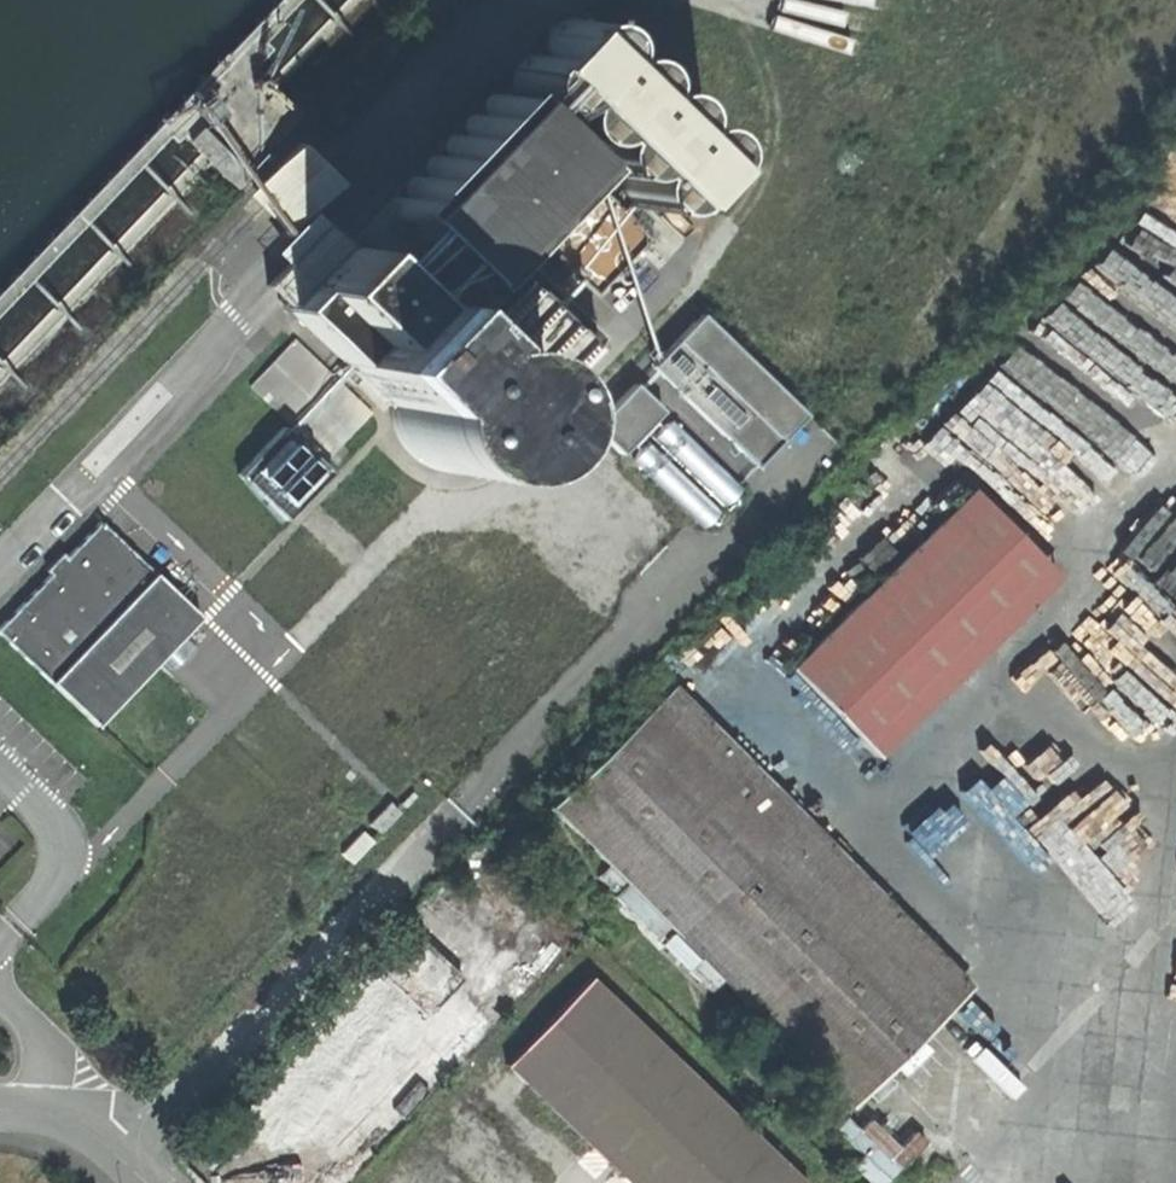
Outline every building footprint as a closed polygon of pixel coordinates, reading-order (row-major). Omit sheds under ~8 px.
[(561,70),(578,71),(591,62),(596,51),(593,35),(586,26),(574,21),(562,23),(549,34),(545,49),(549,60),(561,70)] [(598,104),(615,106),(628,97),(633,85),(630,69),(623,60),(611,56),(598,57),(586,68),(582,83),(586,95),(598,104)] [(525,107),(543,109),(556,100),(561,88),(558,72),(551,63),(539,59),(526,60),(514,71),(510,86),(514,97),(525,107)] [(381,211),(463,286),(577,166),(497,87),(381,211)] [(633,141),(650,142),(663,133),(668,122),(666,106),(658,97),(647,92),(634,94),(621,105),(618,120),(621,131),(633,141)] [(564,142),(581,143),(593,134),(599,122),(597,106),(588,98),(578,93),(565,94),(552,105),(549,120),(552,132),(564,142)] [(234,187),(246,175),(195,124),(183,136),(234,187)] [(669,175),(686,176),(700,167),(705,156),(702,140),(695,131),(683,126),(670,128),(658,139),(654,154),(658,165),(669,175)] [(598,178),(615,179),(628,170),(633,158),(630,142),(623,134),(611,129),(599,130),(586,141),(582,157),(586,168),(598,178)] [(289,230),(334,182),(293,144),(242,197),(263,217),(269,211),(289,230)] [(635,214),(652,215),(665,206),(670,194),(668,178),(660,169),(649,165),(636,166),(623,177),(620,193),(624,204),(635,214)] [(599,295),(652,239),(593,184),(541,239),(599,295)] [(262,286),(383,406),(387,425),(394,443),(408,460),(428,472),(457,474),(482,466),(504,449),(516,425),(599,335),(518,265),(446,338),(322,224),(262,286)] [(696,314),(645,367),(751,467),(802,414),(696,314)] [(1062,333),(1054,341),(1041,327),(976,390),(1000,415),(1073,345),(1062,333)] [(740,489),(661,417),(662,415),(628,383),(586,430),(619,460),(622,457),(702,530),(740,489)] [(283,521),(327,474),(279,430),(235,477),(283,521)] [(785,668),(872,756),(1054,580),(970,492),(785,668)] [(199,620),(100,524),(0,628),(0,635),(44,678),(96,729),(199,620)] [(670,689),(650,709),(946,1010),(965,990),(670,689)] [(721,983),(845,1109),(946,1010),(650,709),(550,807),(607,866),(595,877),(613,896),(610,899),(652,942),(666,928),(676,937),(663,950),(708,996),(721,983)] [(376,835),(397,812),(384,800),(363,822),(376,835)] [(940,870),(972,842),(943,809),(911,837),(940,870)] [(309,1135),(460,977),(414,933),(262,1093),(285,1113),(309,1135)] [(583,973),(495,1065),(619,1182),(799,1182),(583,973)] [(845,1120),(834,1131),(886,1182),(923,1146),(911,1134),(894,1151),(880,1137),(866,1123),(857,1132),(845,1120)]
